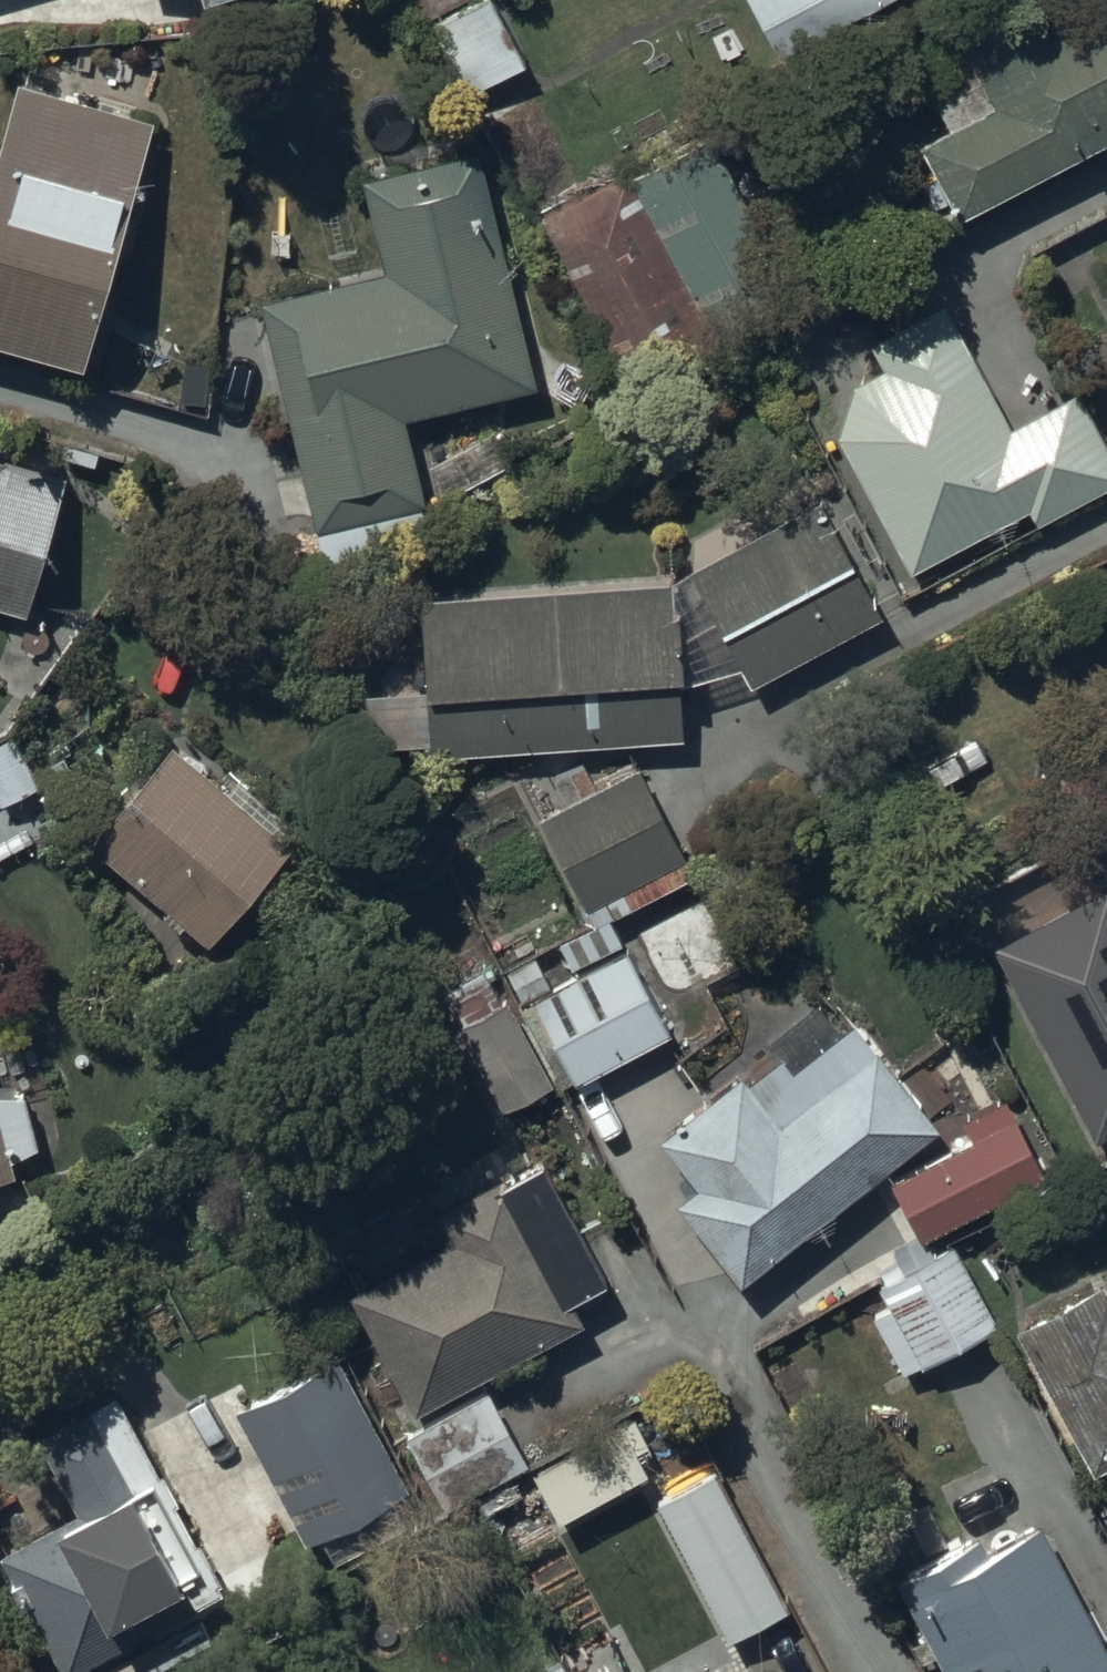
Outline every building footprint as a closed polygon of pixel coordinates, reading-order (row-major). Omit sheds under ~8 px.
[(198,9),(230,0),(196,0),(198,9)] [(492,0),(417,0),(477,126),(538,97),(492,0)] [(882,0),(746,0),(777,57),(882,0)] [(954,217),(1106,138),(1106,0),(1084,0),(1045,20),(1036,4),(959,44),(977,80),(933,103),(946,129),(917,144),(954,217)] [(150,120),(14,82),(0,130),(0,344),(80,367),(150,120)] [(700,128),(537,219),(627,379),(790,288),(700,128)] [(383,270),(259,300),(325,566),(429,541),(399,421),(535,388),(476,151),(360,180),(383,270)] [(1106,486),(1106,453),(1074,395),(1010,432),(940,311),(870,351),(882,370),(851,388),(835,442),(911,575),(1026,510),(1036,526),(1106,486)] [(0,462),(0,609),(22,616),(63,480),(0,462)] [(669,584),(420,598),(425,687),(366,690),(369,749),(428,746),(429,755),(681,741),(677,685),(742,652),(754,675),(873,614),(816,506),(688,571),(712,617),(672,637),(669,584)] [(228,786),(170,740),(86,844),(162,906),(157,913),(201,949),(298,830),(234,778),(228,786)] [(565,804),(537,818),(591,927),(557,944),(570,968),(622,942),(610,917),(694,876),(640,767),(594,790),(581,765),(553,778),(565,804)] [(991,949),(1095,1141),(1106,1135),(1106,887),(991,949)] [(669,1035),(622,951),(552,990),(534,958),(502,977),(517,1003),(526,998),(577,1087),(669,1035)] [(739,1282),(932,1126),(849,1023),(838,1032),(818,1008),(767,1050),(774,1059),(745,1083),(739,1076),(658,1141),(696,1187),(675,1204),(739,1282)] [(513,1018),(465,1043),(501,1111),(549,1086),(513,1018)] [(41,1171),(21,1091),(0,1096),(0,1182),(41,1171)] [(917,1237),(1044,1174),(1006,1099),(963,1120),(974,1142),(890,1183),(917,1237)] [(580,1324),(568,1302),(606,1282),(543,1162),(494,1187),(491,1182),(434,1212),(450,1243),(351,1294),(412,1411),(580,1324)] [(900,1372),(996,1325),(958,1245),(934,1257),(925,1239),(894,1253),(904,1273),(878,1286),(889,1308),(873,1316),(900,1372)] [(1014,1336),(1030,1365),(1019,1372),(1073,1465),(1082,1460),(1092,1476),(1106,1468),(1106,1296),(1106,1297),(1100,1286),(1014,1336)] [(405,1490),(332,1358),(233,1411),(306,1544),(405,1490)] [(528,1466),(487,1390),(423,1425),(464,1500),(528,1466)] [(0,1550),(0,1561),(61,1671),(75,1671),(194,1608),(179,1579),(192,1572),(145,1484),(130,1493),(86,1412),(37,1438),(76,1509),(0,1550)] [(635,1419),(532,1471),(556,1518),(645,1473),(633,1451),(648,1444),(635,1419)] [(714,1468),(654,1497),(726,1643),(785,1615),(714,1468)] [(892,1578),(942,1671),(1106,1671),(1106,1655),(1039,1527),(984,1556),(973,1536),(892,1578)]
